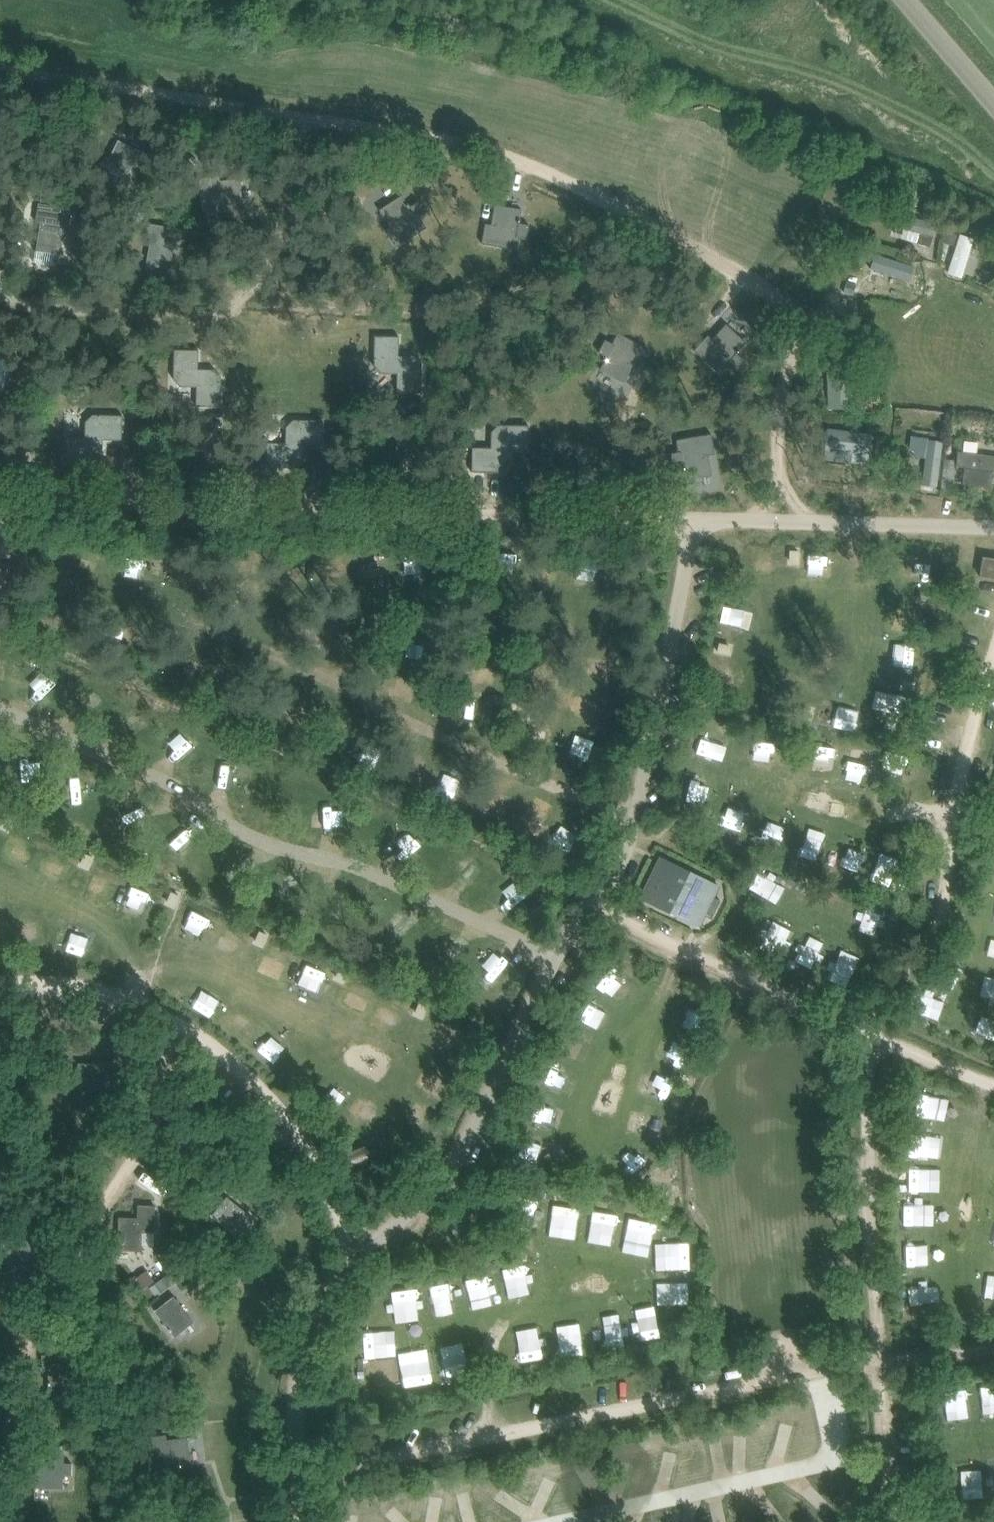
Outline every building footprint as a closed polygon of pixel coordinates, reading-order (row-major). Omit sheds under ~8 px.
[(105,156),(96,175),(126,190),(135,173),(130,171),(140,151),(118,140),(109,158),(105,156)] [(216,210),(216,205),(244,203),(241,178),(220,180),(220,175),(199,177),(202,211),(216,210)] [(386,230),(397,247),(427,227),(419,215),(416,216),(401,194),(380,209),(391,226),(386,230)] [(485,223),(481,243),(517,249),(519,235),(517,235),(521,209),(494,204),(491,224),(485,223)] [(68,234),(71,213),(37,208),(35,224),(40,225),(36,249),(60,253),(63,233),(68,234)] [(77,208),(76,214),(85,216),(86,209),(77,208)] [(874,218),(873,239),(913,241),(914,219),(874,218)] [(178,249),(182,228),(149,221),(146,237),(151,238),(146,263),(170,268),(174,248),(178,249)] [(967,244),(947,233),(924,275),(945,286),(967,244)] [(708,335),(693,350),(701,358),(720,374),(730,364),(728,362),(746,343),(726,324),(712,339),(708,335)] [(639,367),(649,349),(618,332),(610,344),(613,345),(599,369),(624,383),(634,364),(639,367)] [(399,336),(375,336),(374,365),(381,372),(397,373),(396,392),(420,393),(421,363),(415,356),(399,355),(399,336)] [(199,350),(174,349),(173,378),(180,386),(196,386),(196,405),(220,406),(221,376),(214,369),(198,369),(199,350)] [(831,355),(831,359),(833,362),(837,363),(840,360),(840,356),(838,353),(834,353),(831,355)] [(812,413),(850,413),(849,384),(812,384),(812,413)] [(122,439),(122,414),(93,414),(85,421),(85,437),(66,436),(66,461),(94,462),(102,454),(103,439),(122,439)] [(322,444),(323,419),(294,419),(286,426),(286,442),(267,441),(266,466),(295,466),(303,459),(303,444),(322,444)] [(471,447),(471,471),(501,472),(509,465),(509,449),(528,449),(528,424),(499,424),(492,432),(491,447),(471,447)] [(711,474),(708,454),(714,453),(711,434),(677,440),(679,453),(681,453),(683,465),(684,469),(686,479),(686,478),(686,475),(702,472),(702,476),(711,474)] [(896,435),(896,449),(919,448),(918,434),(896,435)] [(965,457),(964,470),(989,472),(992,448),(947,443),(945,455),(965,457)] [(559,553),(559,576),(578,576),(578,553),(559,553)] [(983,556),(980,575),(993,578),(993,558),(983,556)] [(706,625),(706,640),(734,642),(734,626),(706,625)] [(0,687),(12,657),(0,653),(0,687)] [(728,678),(729,655),(704,654),(703,678),(728,678)] [(39,685),(56,688),(58,675),(41,673),(39,685)] [(817,693),(816,709),(827,709),(827,727),(838,727),(839,693),(817,693)] [(96,708),(113,709),(113,695),(96,695),(96,708)] [(435,716),(466,721),(469,700),(439,695),(435,716)] [(883,721),(890,702),(870,695),(863,715),(883,721)] [(157,714),(146,738),(172,750),(183,726),(157,714)] [(674,736),(701,754),(715,733),(688,716),(674,736)] [(802,774),(822,760),(808,739),(787,753),(802,774)] [(763,768),(762,741),(745,741),(746,769),(763,768)] [(852,780),(854,744),(834,743),(832,779),(852,780)] [(4,785),(13,767),(0,760),(0,783),(4,785)] [(707,792),(712,771),(679,763),(674,784),(707,792)] [(64,800),(75,780),(61,773),(50,793),(64,800)] [(711,798),(708,818),(733,822),(736,802),(711,798)] [(841,882),(843,851),(821,850),(819,881),(841,882)] [(720,887),(678,866),(660,857),(640,896),(699,925),(705,915),(711,918),(712,914),(714,915),(719,904),(718,904),(720,900),(714,897),(720,887)] [(736,890),(762,905),(772,887),(746,873),(736,890)] [(993,925),(993,907),(984,907),(983,924),(993,925)] [(787,937),(773,966),(798,978),(812,949),(787,937)] [(966,962),(993,965),(993,948),(968,945),(966,962)] [(467,982),(487,991),(501,962),(481,953),(467,982)] [(825,976),(833,957),(823,953),(815,972),(825,976)] [(289,994),(306,1000),(314,975),(297,970),(289,994)] [(588,981),(608,1010),(624,999),(605,970),(588,981)] [(967,1008),(962,1006),(953,1036),(984,1045),(992,1017),(988,1016),(993,994),(993,987),(974,981),(967,1008)] [(583,1033),(591,1017),(571,1008),(564,1024),(583,1033)] [(570,1068),(578,1048),(551,1036),(542,1057),(570,1068)] [(107,1087),(107,1083),(113,1083),(114,1064),(78,1063),(77,1075),(84,1075),(83,1093),(83,1102),(106,1103),(106,1099),(106,1087),(107,1087)] [(526,1089),(552,1097),(558,1078),(532,1070),(526,1089)] [(910,1115),(924,1117),(926,1101),(911,1100),(910,1115)] [(526,1101),(514,1122),(527,1129),(539,1109),(526,1101)] [(889,1158),(919,1159),(920,1129),(891,1128),(889,1158)] [(626,1169),(642,1169),(642,1156),(626,1155),(626,1169)] [(885,1169),(885,1195),(914,1195),(914,1168),(885,1169)] [(214,1172),(207,1180),(217,1190),(224,1182),(214,1172)] [(212,1215),(237,1235),(238,1235),(237,1233),(245,1224),(246,1225),(253,1217),(227,1196),(212,1215)] [(534,1241),(561,1241),(561,1204),(534,1203),(534,1241)] [(119,1217),(118,1249),(142,1250),(143,1231),(154,1232),(155,1205),(138,1204),(138,1217),(119,1217)] [(578,1241),(598,1243),(602,1211),(582,1208),(578,1241)] [(885,1209),(885,1231),(907,1231),(908,1209),(885,1209)] [(613,1246),(637,1247),(639,1218),(615,1217),(613,1246)] [(984,1250),(993,1251),(993,1225),(987,1225),(984,1250)] [(2,1239),(3,1252),(8,1252),(10,1277),(34,1275),(32,1255),(36,1255),(35,1235),(2,1239)] [(651,1249),(652,1286),(663,1286),(662,1273),(672,1273),(671,1249),(651,1249)] [(890,1269),(908,1270),(908,1251),(891,1251),(890,1269)] [(487,1272),(495,1303),(512,1299),(504,1267),(487,1272)] [(146,1270),(137,1277),(145,1287),(154,1280),(146,1270)] [(163,1275),(155,1282),(161,1290),(170,1283),(163,1275)] [(452,1279),(456,1312),(475,1310),(471,1276),(452,1279)] [(970,1278),(969,1304),(993,1305),(993,1278),(970,1278)] [(416,1286),(418,1297),(436,1294),(434,1283),(416,1286)] [(641,1304),(672,1306),(673,1287),(642,1286),(641,1304)] [(398,1291),(373,1292),(375,1326),(400,1325),(398,1291)] [(890,1291),(890,1308),(918,1309),(918,1292),(890,1291)] [(155,1310),(170,1329),(175,1336),(176,1336),(174,1334),(185,1326),(186,1328),(194,1322),(174,1296),(155,1310)] [(422,1320),(439,1318),(436,1296),(419,1298),(422,1320)] [(590,1353),(611,1346),(601,1312),(580,1319),(590,1353)] [(636,1313),(616,1315),(620,1346),(640,1344),(636,1313)] [(543,1344),(565,1343),(564,1327),(543,1328),(543,1344)] [(343,1356),(365,1363),(374,1335),(352,1328),(343,1356)] [(520,1329),(499,1332),(505,1365),(526,1361),(520,1329)] [(454,1376),(445,1347),(425,1353),(434,1382),(454,1376)] [(41,1354),(42,1366),(47,1366),(48,1394),(72,1393),(71,1373),(78,1373),(77,1352),(41,1354)] [(388,1389),(408,1390),(409,1368),(389,1367),(388,1389)] [(963,1386),(970,1418),(987,1414),(980,1383),(963,1386)] [(919,1408),(941,1428),(957,1410),(935,1390),(919,1408)] [(774,1416),(776,1433),(801,1429),(798,1413),(774,1416)] [(668,1440),(674,1460),(695,1454),(690,1434),(668,1440)] [(173,1470),(172,1466),(178,1465),(178,1466),(182,1465),(190,1464),(190,1463),(187,1463),(185,1447),(188,1447),(187,1438),(160,1441),(159,1436),(145,1438),(149,1473),(173,1470)] [(632,1447),(638,1478),(660,1474),(654,1443),(632,1447)] [(602,1455),(608,1477),(627,1471),(621,1450),(602,1455)] [(36,1462),(35,1487),(63,1488),(64,1474),(71,1475),(72,1463),(64,1463),(64,1454),(50,1454),(49,1462),(36,1462)] [(993,1483),(993,1460),(978,1461),(980,1485),(993,1483)] [(962,1466),(947,1466),(947,1496),(962,1496),(962,1466)] [(499,1478),(479,1479),(480,1507),(500,1507),(499,1478)] [(415,1521),(435,1520),(434,1491),(415,1491),(415,1521)] [(378,1508),(381,1521),(396,1521),(397,1521),(393,1504),(378,1508)]
